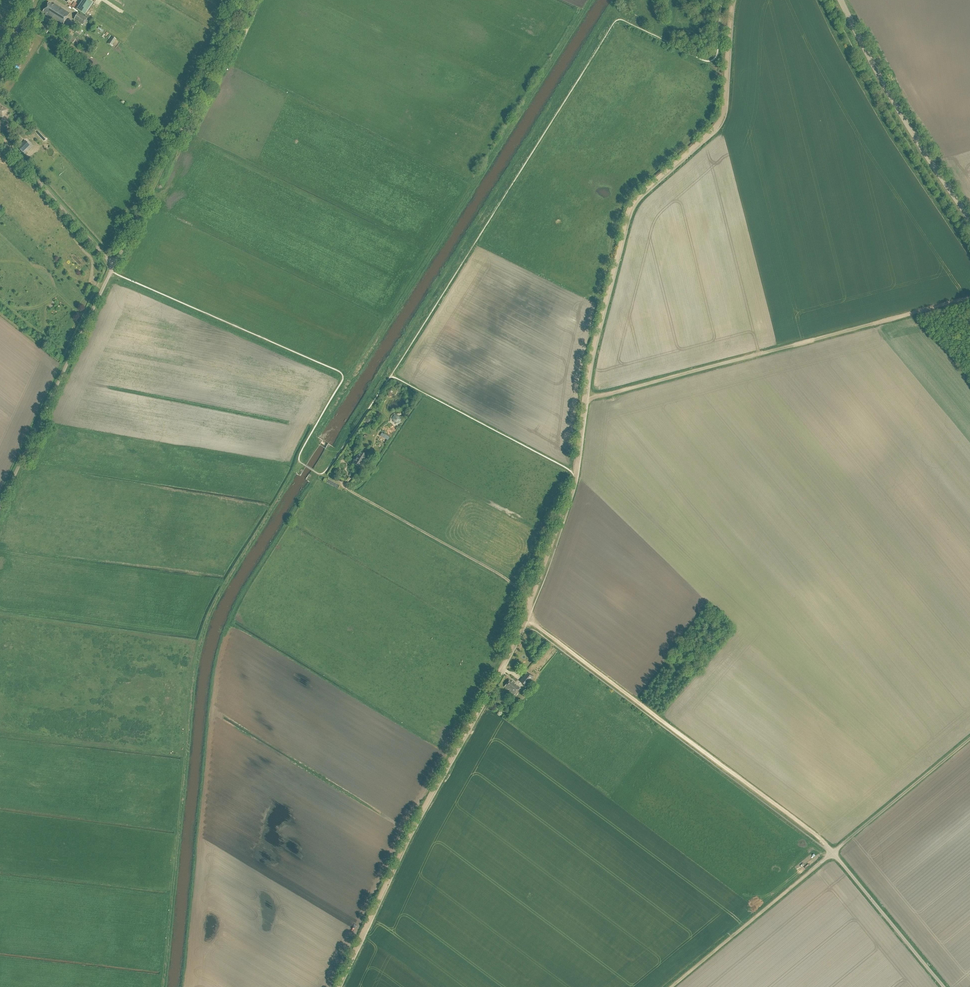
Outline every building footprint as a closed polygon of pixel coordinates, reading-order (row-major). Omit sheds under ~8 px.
[(84,15),(93,2),(89,0),(82,0),(76,10),(84,15)] [(55,7),(49,3),(44,12),(46,14),(46,15),(49,17),(48,18),(62,27),(70,15),(56,5),(55,7)] [(73,20),(81,26),(86,20),(77,14),(73,20)] [(39,29),(44,33),(47,27),(43,24),(39,29)] [(2,132),(9,125),(6,122),(3,124),(0,120),(0,130),(2,132)] [(23,146),(27,150),(33,144),(29,140),(23,146)] [(394,388),(388,391),(389,393),(389,397),(394,396),(396,395),(397,394),(399,393),(398,389),(395,390),(394,388)] [(392,418),(390,421),(398,426),(400,423),(392,418)] [(354,461),(354,462),(353,464),(360,469),(368,457),(361,453),(356,459),(355,459),(354,461)] [(519,681),(526,686),(534,677),(527,671),(519,681)] [(510,681),(505,687),(515,695),(520,688),(517,685),(516,687),(514,685),(515,684),(512,682),(511,683),(510,681)]
